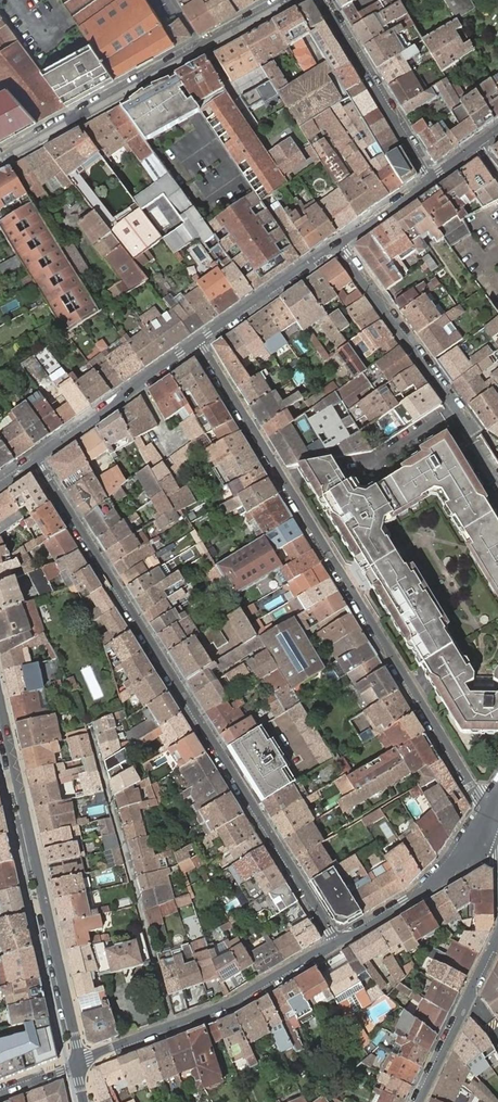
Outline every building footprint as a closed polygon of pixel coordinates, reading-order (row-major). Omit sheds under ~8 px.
[(91,42),(115,79),(175,45),(164,28),(146,0),(62,0),(91,42)] [(199,32),(218,22),(204,0),(178,0),(191,21),(199,32)] [(218,22),(237,11),(230,0),(204,0),(218,22)] [(237,11),(257,0),(230,0),(237,11)] [(342,10),(353,28),(373,16),(375,15),(378,15),(385,11),(379,2),(359,14),(353,2),(357,0),(336,0),(342,10)] [(455,18),(474,6),(470,0),(444,0),(455,18)] [(310,1),(296,9),(309,32),(324,22),(312,2),(310,1)] [(396,20),(407,13),(400,2),(385,11),(378,15),(375,15),(373,16),(353,28),(365,48),(400,26),(396,20)] [(287,14),(273,22),(289,47),(295,43),(300,52),(294,56),(295,57),(306,74),(318,67),(302,39),(303,39),(311,34),(309,32),(296,9),(287,14)] [(403,31),(413,24),(407,13),(396,20),(400,26),(365,48),(377,68),(404,52),(411,47),(409,44),(408,45),(406,46),(405,46),(403,48),(397,39),(400,37),(398,34),(401,33),(404,31),(403,31)] [(37,122),(46,116),(67,105),(52,85),(40,70),(0,16),(0,80),(7,88),(37,122)] [(164,28),(175,45),(191,36),(186,27),(184,28),(183,26),(179,18),(176,20),(164,28)] [(457,21),(423,40),(422,41),(442,72),(458,61),(474,51),(474,50),(470,43),(468,45),(462,48),(453,34),(459,31),(462,29),(457,21)] [(260,66),(266,75),(270,81),(278,93),(289,87),(274,63),(269,66),(266,61),(271,58),(277,55),(285,49),(291,59),(295,57),(294,56),(289,47),(273,22),(243,39),(260,66)] [(324,22),(309,32),(311,34),(328,63),(335,74),(350,64),(324,22)] [(470,43),(462,29),(459,31),(468,45),(470,43)] [(408,45),(401,33),(398,34),(400,37),(397,39),(403,48),(405,46),(406,46),(408,45)] [(243,39),(214,55),(231,82),(234,81),(256,68),(260,66),(243,39)] [(52,85),(67,105),(93,91),(106,84),(115,79),(91,42),(40,70),(52,85)] [(400,55),(377,68),(387,84),(410,70),(408,67),(402,57),(400,55)] [(412,64),(406,55),(402,57),(408,67),(412,64)] [(206,59),(176,76),(201,111),(256,194),(262,202),(273,194),(285,186),(287,184),(271,160),(268,156),(206,59)] [(278,93),(280,97),(300,129),(329,110),(376,178),(391,167),(385,158),(379,148),(362,119),(346,92),(335,74),(328,63),(319,69),(307,76),(295,83),(289,87),(278,93)] [(350,64),(335,74),(346,92),(361,83),(350,64)] [(319,69),(318,67),(306,74),(307,76),(319,69)] [(256,68),(234,81),(235,83),(257,71),(256,68)] [(387,84),(389,88),(412,73),(410,70),(387,84)] [(389,88),(401,108),(417,98),(425,93),(415,77),(419,74),(416,71),(412,73),(389,88)] [(307,76),(306,74),(294,81),(295,83),(307,76)] [(425,93),(429,90),(419,74),(415,77),(425,93)] [(176,76),(120,107),(146,142),(201,111),(176,76)] [(497,118),(497,92),(491,81),(490,78),(475,89),(474,89),(494,121),(497,118)] [(417,98),(401,108),(406,115),(407,116),(441,95),(448,109),(438,116),(440,120),(451,113),(458,109),(462,106),(460,102),(451,87),(447,80),(446,79),(429,90),(425,93),(417,98)] [(270,81),(242,96),(250,108),(262,101),(265,105),(280,97),(278,93),(270,81)] [(361,83),(346,92),(362,119),(377,110),(361,83)] [(478,132),(494,121),(474,89),(464,95),(457,84),(456,84),(451,87),(460,102),(462,106),(470,119),(478,132)] [(37,122),(7,88),(0,92),(0,142),(37,122)] [(459,146),(478,132),(470,119),(462,106),(458,109),(451,113),(460,127),(450,133),(459,146)] [(120,107),(106,115),(131,150),(152,180),(156,184),(153,186),(137,197),(133,200),(141,209),(163,239),(174,254),(177,252),(197,238),(199,237),(210,252),(217,247),(220,245),(207,228),(161,164),(146,142),(120,107)] [(358,217),(371,208),(351,179),(320,133),(326,129),(357,174),(377,204),(388,196),(383,188),(376,178),(329,110),(300,129),(311,146),(311,147),(321,161),(337,185),(338,186),(340,190),(342,193),(358,217)] [(377,110),(362,119),(379,148),(395,139),(377,110)] [(106,115),(79,129),(83,137),(86,136),(100,155),(108,166),(112,163),(108,158),(123,147),(127,153),(131,150),(106,115)] [(445,156),(455,149),(438,125),(437,122),(434,124),(435,127),(433,128),(430,124),(426,126),(437,144),(445,156)] [(455,149),(459,146),(450,133),(448,131),(442,122),(438,125),(455,149)] [(413,127),(416,132),(423,127),(420,123),(413,127)] [(435,163),(445,156),(437,144),(426,126),(423,128),(423,127),(416,132),(427,150),(426,151),(435,163)] [(79,129),(44,148),(68,178),(76,172),(100,155),(86,136),(83,137),(79,129)] [(395,139),(379,148),(385,158),(400,148),(395,139)] [(277,150),(268,156),(271,160),(293,145),(290,141),(281,147),(277,150)] [(293,145),(271,160),(287,184),(293,181),(288,175),(306,163),(293,145)] [(311,147),(311,146),(307,149),(316,164),(321,161),(311,147)] [(108,158),(112,163),(127,153),(123,147),(108,158)] [(44,148),(31,156),(49,181),(55,177),(62,185),(64,188),(71,182),(68,178),(44,148)] [(400,148),(385,158),(391,167),(406,158),(400,148)] [(31,156),(23,160),(42,187),(49,181),(31,156)] [(406,158),(391,167),(398,178),(402,186),(417,176),(406,158)] [(479,159),(477,159),(458,173),(474,195),(493,181),(479,159)] [(23,160),(10,168),(26,194),(33,190),(39,199),(41,198),(43,202),(48,198),(49,198),(42,187),(23,160)] [(391,167),(376,178),(383,188),(388,196),(402,186),(398,178),(391,167)] [(0,173),(0,228),(21,261),(25,268),(30,276),(36,285),(46,302),(48,305),(56,319),(64,331),(66,334),(74,329),(80,325),(99,312),(78,278),(69,264),(60,249),(39,215),(32,204),(26,194),(10,168),(0,173)] [(71,182),(77,190),(95,213),(110,232),(117,227),(76,172),(68,178),(71,182)] [(476,199),(474,195),(458,173),(437,188),(454,210),(460,222),(463,220),(468,217),(463,209),(464,208),(460,201),(465,197),(470,204),(473,202),(476,199)] [(351,179),(371,208),(377,204),(357,174),(351,179)] [(55,177),(49,181),(55,191),(62,185),(55,177)] [(497,200),(497,187),(493,181),(474,195),(476,199),(483,208),(496,201),(497,200)] [(120,184),(104,192),(114,211),(129,204),(120,184)] [(338,186),(337,185),(333,188),(335,191),(319,202),(323,207),(342,193),(340,190),(338,186)] [(454,210),(437,188),(417,202),(444,238),(446,241),(450,247),(458,242),(471,234),(463,220),(460,222),(454,210)] [(33,190),(26,194),(32,204),(39,199),(33,190)] [(336,233),(358,217),(342,193),(323,207),(319,202),(318,200),(315,202),(336,233)] [(256,194),(207,228),(220,245),(222,248),(230,259),(253,292),(300,258),(286,238),(278,226),(262,202),(256,194)] [(460,201),(464,208),(470,204),(465,197),(460,201)] [(294,201),(306,218),(323,242),(336,233),(315,202),(315,201),(306,208),(301,201),(299,202),(297,199),(294,201)] [(284,210),(278,202),(272,207),(283,223),(290,234),(286,238),(300,258),(311,251),(284,210)] [(444,238),(417,202),(393,219),(414,248),(419,255),(425,251),(422,247),(423,246),(418,239),(427,233),(432,239),(434,238),(437,243),(444,238)] [(323,242),(306,218),(301,220),(296,212),(292,215),(287,208),(284,210),(311,251),(323,242)] [(117,227),(110,232),(122,247),(133,261),(143,254),(148,250),(163,239),(141,209),(117,227)] [(110,232),(95,213),(78,224),(103,260),(105,259),(122,247),(110,232)] [(414,248),(393,219),(371,234),(390,262),(394,267),(401,277),(407,272),(397,257),(395,258),(393,255),(391,256),(389,252),(403,242),(410,251),(414,248)] [(283,223),(278,226),(286,238),(290,234),(283,223)] [(390,262),(371,234),(354,246),(354,248),(385,291),(402,279),(401,277),(394,267),(390,271),(392,274),(390,275),(384,266),(388,263),(390,262)] [(450,254),(454,251),(453,251),(450,247),(446,241),(442,244),(450,254)] [(71,243),(60,249),(69,264),(80,257),(71,243)] [(122,247),(105,259),(121,282),(108,291),(114,298),(116,301),(123,296),(148,281),(139,269),(133,261),(122,247)] [(148,250),(143,254),(149,261),(154,258),(148,250)] [(177,252),(174,254),(180,262),(183,260),(177,252)] [(143,254),(133,261),(139,269),(149,261),(143,254)] [(5,279),(25,268),(21,261),(17,256),(0,265),(0,270),(1,272),(5,279)] [(80,257),(69,264),(78,278),(89,271),(80,257)] [(425,263),(430,271),(434,268),(427,258),(423,261),(425,263)] [(220,260),(215,264),(241,300),(253,292),(230,259),(223,264),(220,260)] [(341,290),(352,282),(336,259),(319,271),(338,298),(339,300),(343,305),(346,310),(363,297),(359,291),(355,295),(348,299),(341,290)] [(392,274),(390,271),(388,267),(390,265),(388,263),(384,266),(390,275),(392,274)] [(241,300),(215,264),(211,267),(215,272),(201,282),(197,276),(193,279),(195,283),(219,315),(241,300)] [(215,272),(211,267),(197,276),(201,282),(215,272)] [(338,298),(319,271),(302,283),(321,309),(322,309),(338,298)] [(430,292),(441,285),(437,279),(435,280),(430,273),(426,275),(431,282),(426,287),(427,289),(430,292)] [(36,285),(30,276),(22,280),(28,289),(36,285)] [(205,325),(219,315),(195,283),(192,285),(181,293),(182,294),(205,325)] [(316,321),(338,352),(348,344),(347,343),(341,335),(329,318),(326,314),(322,309),(321,309),(302,283),(280,298),(297,322),(306,334),(310,331),(307,328),(316,321)] [(425,296),(430,292),(427,289),(423,291),(419,285),(404,295),(394,303),(401,312),(425,296)] [(402,293),(392,300),(394,303),(404,295),(402,293)] [(191,335),(205,325),(182,294),(174,300),(170,296),(164,300),(165,302),(191,335)] [(417,335),(441,318),(435,310),(436,310),(432,303),(431,304),(425,296),(401,312),(417,335)] [(356,324),(357,326),(361,324),(358,319),(372,309),(363,297),(346,310),(356,324)] [(297,322),(280,298),(263,310),(280,333),(297,322)] [(460,307),(459,305),(457,307),(441,318),(417,335),(435,359),(462,339),(450,322),(463,312),(460,307)] [(154,307),(140,317),(144,322),(165,354),(191,335),(172,311),(162,318),(154,307)] [(363,333),(381,321),(372,309),(358,319),(361,324),(357,326),(363,333)] [(263,310),(247,322),(271,355),(287,343),(284,339),(280,333),(263,310)] [(337,313),(329,318),(341,335),(349,329),(337,313)] [(144,322),(140,317),(135,321),(139,326),(140,327),(127,336),(122,330),(119,333),(123,338),(124,338),(145,368),(165,354),(144,322)] [(485,327),(493,337),(497,334),(497,318),(485,327)] [(386,356),(399,346),(381,321),(363,333),(358,336),(373,357),(382,351),(386,356)] [(271,355),(247,322),(235,331),(254,358),(263,352),(268,358),(271,355)] [(74,329),(66,334),(69,338),(77,333),(74,329)] [(235,331),(222,339),(239,362),(244,370),(247,367),(242,360),(247,356),(253,364),(256,361),(254,358),(235,331)] [(306,336),(324,361),(330,357),(312,332),(306,336)] [(69,338),(66,334),(60,338),(54,342),(58,347),(70,339),(69,338)] [(103,354),(125,382),(145,368),(124,338),(123,338),(108,349),(102,341),(96,346),(102,353),(103,354)] [(212,346),(238,388),(251,380),(244,370),(239,362),(222,339),(212,346)] [(336,353),(355,379),(366,370),(348,344),(338,352),(336,353)] [(339,390),(336,392),(347,411),(414,367),(399,346),(386,356),(366,370),(355,379),(343,388),(339,390)] [(468,363),(457,347),(437,361),(453,383),(477,366),(488,358),(493,354),(488,347),(472,359),(472,360),(468,363)] [(92,367),(111,392),(125,382),(103,354),(100,357),(102,360),(92,367)] [(89,363),(92,367),(102,360),(100,357),(99,355),(89,363)] [(37,360),(34,356),(21,365),(23,368),(37,360)] [(282,369),(285,374),(301,363),(297,358),(282,369)] [(493,388),(497,385),(497,370),(489,376),(491,379),(482,386),(476,378),(482,373),(480,371),(492,362),(488,358),(477,366),(453,383),(469,405),(493,388)] [(195,359),(170,376),(182,395),(189,390),(190,392),(208,381),(195,359)] [(69,377),(91,406),(111,392),(92,367),(89,363),(85,366),(91,373),(79,381),(73,374),(69,377)] [(274,365),(267,370),(270,373),(279,366),(277,363),(274,365)] [(347,411),(360,432),(396,408),(428,386),(414,367),(347,411)] [(63,368),(49,378),(53,383),(54,384),(68,375),(63,368)] [(238,388),(250,407),(271,395),(266,387),(261,380),(269,375),(266,371),(264,372),(251,380),(238,388)] [(7,374),(0,379),(0,388),(12,381),(7,374)] [(77,416),(91,406),(69,377),(68,375),(54,384),(77,416)] [(182,395),(170,376),(149,392),(166,421),(185,408),(190,417),(194,414),(188,405),(183,397),(182,395)] [(221,402),(208,381),(190,392),(202,412),(221,402)] [(63,426),(77,416),(54,384),(53,383),(40,392),(44,398),(46,401),(63,426)] [(321,391),(326,399),(336,392),(339,390),(333,383),(321,391)] [(487,431),(489,430),(497,423),(497,385),(493,388),(469,405),(487,431)] [(408,426),(415,422),(441,404),(428,386),(396,408),(399,413),(408,426)] [(305,403),(311,410),(326,399),(321,391),(305,403)] [(250,407),(262,427),(287,411),(286,409),(298,402),(303,399),(300,394),(282,404),(275,392),(273,393),(271,395),(250,407)] [(269,440),(286,467),(297,465),(316,461),(331,458),(371,451),(360,432),(347,411),(336,392),(326,399),(311,410),(294,422),(269,440)] [(141,397),(118,413),(134,440),(141,436),(158,426),(141,397)] [(32,411),(46,401),(44,398),(30,408),(32,411)] [(49,436),(63,426),(46,401),(32,411),(49,436)] [(213,431),(232,421),(221,402),(202,412),(213,431)] [(262,427),(269,440),(294,422),(288,413),(300,406),(298,402),(286,409),(287,411),(262,427)] [(35,445),(49,436),(32,411),(30,408),(27,403),(13,413),(35,445)] [(14,461),(35,445),(13,413),(9,416),(14,423),(0,432),(0,440),(14,461)] [(118,413),(96,429),(111,455),(113,458),(117,456),(112,447),(127,439),(130,444),(135,442),(134,440),(118,413)] [(9,416),(0,422),(0,432),(14,423),(9,416)] [(134,440),(135,442),(141,452),(149,467),(159,484),(171,476),(207,451),(213,446),(206,434),(195,416),(181,424),(193,442),(163,461),(151,442),(146,445),(141,436),(134,440)] [(221,442),(240,433),(232,421),(213,431),(221,442)] [(489,430),(497,436),(497,423),(489,430)] [(96,429),(76,443),(89,466),(94,474),(96,478),(108,499),(120,487),(124,484),(126,482),(118,466),(99,477),(93,465),(111,455),(96,429)] [(250,449),(240,433),(221,442),(213,446),(207,451),(217,467),(224,462),(250,449)] [(331,458),(316,461),(324,474),(305,477),(319,501),(323,499),(333,516),(330,518),(341,536),(346,537),(350,543),(347,545),(356,559),(358,557),(360,560),(366,562),(366,561),(376,577),(375,577),(374,582),(376,585),(373,587),(382,602),(385,600),(388,606),(387,611),(393,621),(398,622),(402,628),(399,630),(408,644),(411,642),(432,677),(429,678),(436,690),(438,689),(444,698),(442,699),(449,711),(451,710),(457,719),(455,720),(461,732),(470,732),(471,729),(496,730),(496,733),(497,733),(497,680),(473,678),(473,676),(454,645),(451,647),(443,633),(444,632),(439,623),(441,621),(425,595),(422,596),(418,590),(421,588),(413,575),(411,577),(405,568),(404,568),(402,565),(397,564),(395,564),(386,549),(387,549),(388,543),(386,539),(385,540),(381,533),(384,520),(392,515),(393,516),(413,503),(422,498),(421,497),(434,490),(440,491),(448,503),(444,505),(452,518),(454,517),(472,545),(469,546),(497,592),(497,522),(484,499),(485,499),(459,456),(456,457),(451,449),(454,448),(448,438),(441,442),(439,439),(421,450),(424,454),(403,468),(404,470),(365,494),(359,491),(352,480),(347,483),(331,458)] [(14,461),(0,440),(0,470),(14,461)] [(89,466),(76,443),(49,462),(65,488),(68,485),(71,489),(94,474),(89,466)] [(262,469),(250,449),(224,462),(217,467),(212,470),(217,478),(221,475),(228,486),(262,469)] [(316,461),(297,465),(305,477),(324,474),(316,461)] [(152,500),(163,492),(159,484),(149,467),(137,475),(152,500)] [(269,480),(262,469),(228,486),(236,499),(238,497),(269,480)] [(68,485),(65,488),(67,491),(84,519),(104,503),(108,499),(96,478),(94,474),(71,489),(68,485)] [(31,475),(9,490),(20,511),(26,507),(32,517),(49,504),(31,475)] [(221,475),(217,478),(224,488),(228,486),(221,475)] [(167,499),(179,491),(171,476),(159,484),(163,492),(167,499)] [(278,495),(269,480),(238,497),(236,499),(220,507),(225,516),(243,506),(247,514),(278,495)] [(195,503),(186,486),(179,491),(167,499),(173,510),(175,513),(182,510),(195,503)] [(104,503),(84,519),(97,539),(122,521),(111,505),(126,496),(120,487),(108,499),(104,503)] [(0,496),(0,534),(24,518),(20,511),(9,490),(0,496)] [(173,510),(167,499),(163,492),(152,500),(159,514),(155,516),(157,520),(173,510)] [(293,519),(278,495),(247,514),(244,515),(249,523),(254,519),(260,530),(255,533),(259,540),(293,519)] [(66,530),(49,504),(32,517),(25,521),(29,529),(37,524),(44,535),(35,541),(38,546),(43,543),(47,541),(66,530)] [(175,513),(173,510),(157,520),(138,532),(133,535),(105,552),(113,565),(141,548),(136,540),(157,527),(159,531),(162,530),(179,520),(175,513)] [(135,512),(129,517),(123,520),(122,521),(97,539),(105,552),(133,535),(126,525),(131,522),(132,523),(139,518),(135,512)] [(303,536),(293,519),(259,540),(237,553),(216,566),(217,567),(224,578),(231,590),(234,596),(274,573),(280,569),(284,567),(276,552),(283,548),(303,536)] [(133,535),(138,532),(132,523),(131,522),(126,525),(133,535)] [(47,541),(43,543),(56,563),(57,563),(62,561),(67,558),(78,551),(66,530),(47,541)] [(312,550),(303,536),(283,548),(292,562),(312,550)] [(149,543),(141,548),(113,565),(120,576),(154,556),(156,555),(151,546),(161,540),(159,537),(149,543)] [(35,541),(34,540),(10,556),(13,562),(13,563),(17,560),(27,553),(38,546),(35,541)] [(217,554),(213,546),(207,550),(208,553),(209,554),(211,558),(217,554)] [(6,548),(0,550),(0,566),(3,565),(13,562),(10,556),(6,548)] [(127,588),(158,569),(156,566),(159,564),(156,559),(158,558),(158,559),(168,553),(166,549),(156,555),(154,556),(120,576),(127,588)] [(320,564),(312,550),(292,562),(284,567),(280,569),(289,583),(320,564)] [(89,567),(78,551),(67,558),(62,561),(57,563),(56,563),(42,568),(48,581),(59,574),(66,570),(71,579),(89,567)] [(37,570),(27,553),(17,560),(22,567),(25,575),(28,574),(37,570)] [(217,567),(216,566),(211,558),(209,554),(202,558),(210,571),(217,567)] [(17,560),(13,563),(13,562),(3,565),(0,566),(0,584),(12,580),(9,571),(22,567),(17,560)] [(320,564),(289,583),(286,585),(295,599),(300,596),(329,578),(320,564)] [(102,588),(89,567),(71,579),(75,586),(78,592),(79,594),(87,589),(91,595),(102,588)] [(224,578),(217,567),(210,571),(207,573),(214,584),(224,578)] [(42,568),(37,570),(28,574),(41,598),(54,593),(48,581),(42,568)] [(165,581),(158,569),(127,588),(135,599),(165,581)] [(280,569),(274,573),(283,587),(286,585),(289,583),(280,569)] [(66,570),(59,574),(67,589),(69,588),(75,586),(71,579),(66,570)] [(135,599),(143,613),(164,601),(168,598),(164,592),(184,580),(179,572),(165,581),(135,599)] [(216,599),(231,590),(224,578),(214,584),(209,587),(216,599)] [(338,592),(329,578),(300,596),(304,603),(288,612),(292,619),(294,618),(303,612),(310,608),(338,592)] [(14,579),(12,580),(0,584),(0,612),(23,604),(14,579)] [(286,585),(283,587),(291,601),(295,599),(286,585)] [(75,586),(69,588),(72,594),(78,592),(75,586)] [(115,609),(102,588),(91,595),(82,600),(86,607),(94,601),(98,608),(89,614),(94,622),(101,617),(115,609)] [(143,613),(150,625),(172,612),(175,610),(179,607),(175,601),(186,594),(182,589),(168,598),(164,601),(143,613)] [(347,606),(338,592),(310,608),(319,623),(347,606)] [(1,656),(27,642),(33,639),(39,636),(44,634),(41,628),(32,601),(23,604),(0,612),(0,653),(1,656)] [(251,605),(243,610),(241,611),(250,625),(259,620),(260,619),(251,605)] [(101,617),(94,622),(96,627),(104,622),(111,632),(101,639),(105,648),(110,644),(130,632),(115,609),(101,617)] [(243,610),(242,609),(228,617),(244,645),(257,637),(250,625),(241,611),(243,610)] [(172,612),(150,625),(158,636),(188,618),(185,614),(180,617),(175,610),(172,612)] [(307,619),(303,612),(294,618),(300,627),(303,626),(306,631),(309,629),(305,621),(307,619)] [(360,628),(351,613),(320,632),(308,639),(311,644),(323,637),(329,647),(360,628)] [(158,636),(168,653),(194,638),(198,636),(199,636),(188,618),(187,618),(158,636)] [(294,618),(292,619),(267,633),(260,638),(267,650),(279,669),(289,685),(292,690),(293,689),(325,669),(317,654),(308,639),(303,632),(306,631),(303,626),(300,627),(294,618)] [(259,620),(250,625),(257,637),(259,636),(260,638),(267,633),(259,620)] [(228,643),(217,625),(202,634),(200,635),(207,647),(213,643),(217,650),(228,643)] [(369,642),(360,628),(329,647),(338,661),(369,642)] [(110,644),(105,648),(107,654),(112,651),(110,649),(112,648),(121,662),(119,663),(117,660),(113,663),(117,669),(122,666),(123,665),(143,653),(130,632),(110,644)] [(1,656),(4,671),(32,665),(29,648),(44,645),(52,660),(58,659),(44,633),(44,634),(39,636),(33,639),(27,642),(1,656)] [(259,636),(257,637),(244,645),(237,649),(217,662),(217,663),(221,668),(222,671),(261,647),(264,652),(267,650),(260,638),(259,636)] [(182,675),(186,682),(211,666),(206,659),(194,638),(168,653),(177,668),(181,674),(182,675)] [(338,661),(331,666),(334,672),(341,668),(346,665),(349,670),(344,673),(346,675),(377,656),(369,642),(338,661)] [(279,669),(267,650),(264,652),(249,661),(257,674),(260,679),(264,677),(279,669)] [(122,666),(117,669),(115,670),(117,673),(124,669),(131,680),(124,685),(128,690),(132,687),(134,686),(155,673),(143,653),(123,665),(122,666)] [(346,675),(367,710),(373,707),(380,702),(398,691),(385,668),(377,656),(346,675)] [(251,678),(257,674),(249,661),(243,665),(249,674),(251,678)] [(186,682),(194,694),(216,682),(211,674),(221,668),(217,663),(215,664),(211,666),(186,682)] [(43,690),(37,664),(32,665),(4,671),(10,698),(37,691),(40,690),(43,690)] [(243,665),(226,676),(231,686),(249,674),(243,665)] [(346,665),(341,668),(344,673),(349,670),(346,665)] [(274,693),(289,685),(279,669),(264,677),(274,693)] [(128,690),(120,695),(124,710),(127,719),(132,715),(127,698),(136,693),(145,708),(148,706),(168,694),(155,673),(134,686),(132,687),(128,690)] [(69,684),(72,692),(78,689),(73,679),(67,681),(69,684)] [(203,709),(206,713),(227,700),(224,696),(223,694),(216,682),(194,694),(203,709)] [(301,703),(293,689),(292,690),(289,685),(274,693),(280,703),(286,712),(287,712),(293,708),(301,704),(301,703)] [(41,710),(47,709),(43,690),(40,690),(37,691),(41,710)] [(10,698),(16,724),(48,717),(47,709),(41,710),(37,691),(10,698)] [(380,702),(373,707),(367,710),(364,712),(373,727),(371,729),(376,737),(378,735),(384,731),(413,714),(398,691),(380,702)] [(280,703),(274,693),(263,699),(268,706),(270,709),(272,708),(280,703)] [(181,714),(168,694),(148,706),(151,711),(145,714),(150,721),(131,731),(126,734),(126,735),(128,741),(130,744),(135,742),(137,741),(151,732),(161,726),(181,714)] [(206,713),(220,736),(243,721),(247,719),(240,708),(245,705),(241,698),(230,705),(227,700),(206,713)] [(272,708),(276,714),(278,717),(286,712),(280,703),(272,708)] [(335,758),(322,738),(301,704),(293,708),(287,712),(292,720),(321,767),(335,758)] [(127,719),(124,710),(118,712),(121,721),(127,719)] [(194,735),(181,714),(161,726),(151,732),(153,736),(155,738),(156,737),(162,747),(165,752),(168,750),(194,735)] [(256,730),(261,727),(278,717),(276,714),(254,727),(256,730)] [(425,734),(413,714),(384,731),(378,735),(390,753),(385,756),(387,758),(398,751),(425,734)] [(16,724),(22,750),(59,742),(61,741),(55,715),(48,717),(16,724)] [(112,715),(94,723),(97,736),(115,727),(112,715)] [(220,736),(227,748),(247,735),(251,733),(243,721),(220,736)] [(115,727),(97,736),(101,748),(118,739),(115,727)] [(227,748),(262,803),(293,784),(296,782),(287,768),(290,766),(288,763),(273,740),(270,741),(261,727),(256,730),(251,733),(247,735),(227,748)] [(69,739),(88,735),(87,729),(67,734),(69,739)] [(137,741),(135,742),(138,749),(155,738),(153,736),(151,732),(137,741)] [(385,756),(354,774),(347,778),(355,791),(356,791),(405,763),(409,771),(412,775),(427,766),(429,768),(441,760),(425,734),(398,751),(387,758),(385,756)] [(84,758),(94,756),(88,735),(69,739),(68,740),(73,761),(84,758)] [(205,753),(194,735),(168,750),(165,752),(161,754),(150,761),(148,762),(144,765),(145,768),(146,771),(165,760),(172,756),(173,758),(179,754),(183,760),(177,764),(180,769),(205,753)] [(118,739),(101,748),(104,761),(105,761),(106,761),(122,751),(129,746),(130,746),(130,744),(128,741),(120,743),(118,739)] [(22,750),(27,771),(54,765),(51,753),(61,751),(59,742),(22,750)] [(111,781),(110,781),(110,782),(130,770),(126,755),(131,754),(139,751),(138,749),(135,742),(130,744),(130,746),(129,746),(122,751),(106,761),(111,781)] [(217,772),(205,753),(180,769),(189,784),(186,786),(188,790),(217,772)] [(173,758),(177,764),(183,760),(179,754),(173,758)] [(88,773),(98,770),(94,756),(84,758),(88,773)] [(354,774),(343,757),(336,761),(346,776),(347,778),(354,774)] [(458,788),(441,760),(429,768),(436,780),(439,786),(445,796),(458,788)] [(27,771),(30,786),(58,780),(67,778),(64,763),(54,765),(27,771)] [(356,791),(355,791),(337,802),(340,806),(343,811),(362,800),(409,771),(405,763),(356,791)] [(436,780),(429,768),(427,766),(412,775),(418,785),(420,789),(436,780)] [(130,770),(110,782),(114,796),(137,783),(132,773),(136,772),(134,768),(130,770)] [(58,780),(30,786),(35,807),(62,801),(58,783),(73,780),(81,778),(85,791),(75,793),(76,798),(88,795),(104,791),(98,770),(88,773),(72,777),(67,778),(58,780)] [(231,794),(217,772),(188,790),(180,794),(182,799),(192,793),(197,803),(188,808),(193,816),(196,814),(199,812),(231,794)] [(347,778),(346,776),(307,797),(302,800),(300,802),(271,818),(284,839),(312,822),(302,806),(330,790),(335,799),(333,800),(335,803),(337,802),(355,791),(347,778)] [(137,783),(114,796),(116,796),(119,808),(143,802),(139,790),(145,788),(149,801),(156,799),(151,785),(148,778),(137,783)] [(302,800),(307,797),(298,781),(296,782),(293,784),(262,803),(271,818),(300,802),(302,800)] [(158,804),(163,802),(156,783),(151,785),(156,799),(158,804)] [(420,789),(418,785),(409,790),(414,797),(422,792),(420,789)] [(460,820),(445,796),(439,786),(424,795),(433,810),(450,837),(460,820)] [(469,807),(458,788),(445,796),(460,820),(469,807)] [(90,805),(107,802),(104,791),(88,795),(90,805)] [(243,814),(231,794),(199,812),(196,814),(198,818),(202,816),(206,823),(203,826),(208,835),(212,832),(243,814)] [(76,825),(75,820),(70,799),(62,801),(35,807),(41,834),(70,827),(76,825)] [(143,802),(119,808),(124,826),(142,820),(140,812),(159,807),(158,804),(156,799),(149,801),(143,802)] [(381,808),(361,820),(366,828),(386,816),(381,808)] [(437,856),(450,837),(433,810),(417,824),(420,831),(427,840),(437,856)] [(99,820),(111,817),(110,812),(75,820),(76,825),(78,825),(99,820)] [(256,835),(243,814),(212,832),(208,835),(202,838),(207,849),(214,845),(211,840),(221,835),(226,844),(219,848),(222,854),(223,854),(256,835)] [(104,836),(116,833),(111,817),(99,820),(104,836)] [(324,842),(334,836),(332,833),(330,835),(327,831),(320,835),(316,829),(323,824),(321,820),(320,818),(312,822),(284,839),(296,858),(324,842)] [(421,873),(437,856),(427,840),(420,831),(417,824),(415,823),(413,819),(407,822),(412,830),(413,833),(404,839),(403,836),(399,838),(404,845),(421,873)] [(142,820),(124,826),(128,841),(146,837),(142,820)] [(70,827),(41,834),(44,850),(78,842),(82,841),(78,825),(76,825),(70,827)] [(412,830),(403,836),(404,839),(413,833),(412,830)] [(114,849),(120,847),(116,833),(104,836),(108,850),(114,849)] [(0,837),(0,864),(14,862),(8,835),(0,837)] [(264,847),(256,835),(223,854),(230,866),(232,865),(264,847)] [(146,837),(128,841),(134,861),(156,855),(150,836),(146,837)] [(179,839),(171,842),(172,845),(174,850),(175,854),(183,849),(179,839)] [(44,850),(48,864),(81,857),(80,853),(78,842),(44,850)] [(334,868),(339,865),(336,861),(329,865),(320,850),(326,846),(324,842),(296,858),(311,881),(334,868)] [(193,849),(191,845),(183,849),(175,854),(179,864),(190,858),(188,853),(193,849)] [(405,889),(421,873),(404,845),(386,857),(405,889)] [(336,861),(326,846),(320,850),(329,865),(336,861)] [(114,849),(108,850),(113,867),(119,866),(125,864),(120,847),(114,849)] [(275,865),(264,847),(232,865),(230,866),(223,870),(225,875),(234,869),(243,883),(250,880),(275,865)] [(188,853),(190,858),(196,855),(193,849),(188,853)] [(156,855),(134,861),(138,876),(159,871),(165,869),(162,858),(175,854),(174,850),(167,852),(160,853),(156,855)] [(197,867),(198,869),(203,866),(196,855),(190,858),(197,867)] [(339,865),(334,868),(340,878),(357,868),(364,878),(347,889),(363,914),(384,901),(368,876),(365,870),(362,865),(355,855),(339,865)] [(81,857),(48,864),(51,881),(81,874),(85,873),(81,857)] [(384,901),(405,889),(386,857),(365,870),(368,876),(384,901)] [(179,865),(182,873),(197,867),(190,858),(179,864),(179,865)] [(14,862),(0,864),(0,892),(20,888),(14,862)] [(287,883),(275,865),(250,880),(258,893),(253,896),(256,901),(261,898),(275,890),(277,889),(287,883)] [(485,866),(462,880),(467,888),(464,890),(466,892),(467,893),(467,896),(467,900),(464,902),(467,906),(468,906),(470,904),(470,890),(493,890),(492,870),(485,866)] [(344,925),(363,914),(350,894),(347,889),(340,878),(334,868),(311,881),(327,908),(337,922),(344,925)] [(142,891),(142,899),(146,911),(159,906),(171,901),(167,884),(165,877),(168,876),(166,869),(165,869),(159,871),(138,876),(142,891)] [(81,874),(51,881),(56,900),(85,893),(84,889),(82,878),(81,874)] [(462,880),(445,890),(458,912),(467,906),(464,902),(467,900),(467,896),(467,893),(466,892),(464,890),(467,888),(462,880)] [(261,898),(256,901),(250,905),(256,915),(268,907),(273,916),(280,912),(298,902),(292,891),(287,883),(277,889),(275,890),(261,898)] [(20,888),(0,892),(0,912),(4,919),(5,919),(7,918),(7,919),(26,915),(20,888)] [(445,890),(424,903),(439,928),(444,936),(450,938),(453,936),(448,931),(445,925),(461,916),(458,912),(445,890)] [(493,915),(493,890),(470,890),(470,904),(471,916),(476,916),(493,915)] [(85,893),(56,900),(61,924),(86,918),(99,915),(110,912),(109,907),(98,909),(90,911),(85,893)] [(192,902),(190,893),(174,900),(177,908),(192,902)] [(171,901),(159,906),(161,911),(163,917),(178,911),(177,908),(174,900),(171,901)] [(424,903),(401,916),(417,942),(439,928),(424,903)] [(193,905),(183,907),(190,935),(200,933),(193,905)] [(159,906),(146,911),(150,926),(164,922),(163,917),(161,911),(159,906)] [(309,920),(303,910),(300,912),(306,922),(294,929),(290,922),(287,924),(291,930),(302,950),(321,939),(309,920)] [(26,915),(7,919),(7,918),(5,919),(4,919),(0,921),(0,942),(1,944),(0,944),(0,951),(3,958),(7,956),(10,954),(33,947),(26,915)] [(86,918),(61,924),(67,950),(90,945),(92,945),(90,935),(103,932),(99,915),(86,918)] [(494,923),(493,915),(476,916),(476,932),(489,932),(494,923)] [(401,916),(389,923),(405,949),(408,955),(412,962),(415,966),(417,963),(415,961),(411,953),(417,950),(419,953),(422,951),(417,942),(401,916)] [(233,927),(229,921),(220,925),(224,931),(233,927)] [(389,923),(378,930),(389,948),(393,956),(396,954),(405,949),(389,923)] [(258,928),(264,939),(269,936),(262,924),(258,928)] [(284,961),(302,950),(291,930),(273,942),(284,961)] [(378,930),(351,946),(367,970),(377,985),(385,995),(387,996),(389,994),(384,987),(387,985),(371,963),(370,964),(368,961),(378,955),(389,948),(378,930)] [(479,953),(489,932),(476,932),(465,932),(459,943),(479,953)] [(144,964),(152,962),(144,933),(136,934),(137,941),(144,964)] [(273,942),(269,936),(246,950),(254,964),(260,975),(284,961),(273,942)] [(219,977),(213,960),(210,951),(205,939),(190,944),(204,983),(219,977)] [(233,949),(242,944),(239,939),(230,944),(233,949)] [(144,965),(144,964),(137,941),(116,947),(116,948),(105,951),(111,973),(144,965)] [(427,953),(425,956),(435,961),(439,963),(467,977),(479,953),(459,943),(455,941),(453,946),(457,948),(450,962),(446,960),(438,955),(436,958),(427,953)] [(99,971),(101,977),(111,973),(105,951),(103,942),(92,945),(90,945),(99,971)] [(174,958),(183,990),(204,983),(190,944),(189,943),(182,946),(182,948),(172,952),(174,958)] [(210,951),(213,960),(231,952),(231,951),(229,951),(225,943),(209,950),(210,951)] [(254,964),(246,950),(242,944),(233,949),(231,951),(231,952),(243,971),(254,964)] [(92,973),(99,971),(90,945),(67,950),(73,977),(92,973)] [(351,946),(342,951),(350,963),(357,976),(367,970),(351,946)] [(453,946),(446,960),(450,962),(457,948),(453,946)] [(8,986),(22,981),(25,983),(40,980),(33,947),(10,954),(7,956),(3,958),(0,959),(0,989),(8,986)] [(162,952),(157,954),(169,995),(183,990),(174,958),(172,952),(172,950),(162,952)] [(221,984),(243,971),(231,952),(213,960),(219,977),(221,984)] [(394,980),(398,985),(400,983),(406,977),(401,969),(395,959),(393,956),(383,961),(392,976),(394,980)] [(435,961),(427,975),(431,977),(436,979),(459,992),(467,977),(439,963),(435,961)] [(412,962),(401,969),(406,977),(413,968),(415,966),(412,962)] [(323,979),(334,998),(340,1008),(356,1034),(360,1032),(364,1029),(355,1014),(347,999),(355,994),(364,1008),(373,1003),(366,992),(357,976),(350,963),(323,979)] [(316,966),(294,980),(313,1013),(316,1011),(314,1007),(331,997),(332,999),(334,998),(323,979),(316,966)] [(482,996),(497,1019),(497,977),(494,971),(482,996)] [(73,977),(78,998),(90,995),(96,993),(92,973),(73,977)] [(449,1014),(459,992),(436,979),(426,999),(449,1014)] [(40,980),(25,983),(22,981),(8,986),(0,989),(0,993),(1,992),(4,997),(6,996),(9,1007),(45,999),(40,980)] [(294,980),(280,988),(292,1009),(297,1017),(307,1011),(320,1033),(324,1031),(313,1013),(294,980)] [(395,988),(420,1004),(423,998),(400,983),(398,985),(395,988)] [(366,992),(373,1003),(385,995),(377,985),(366,992)] [(294,1047),(297,1052),(305,1048),(293,1026),(293,1025),(290,1021),(297,1017),(292,1009),(280,988),(268,995),(294,1047)] [(95,1045),(120,1035),(105,990),(96,993),(90,995),(78,998),(82,1015),(88,1041),(95,1045)] [(347,999),(355,1014),(364,1008),(355,994),(347,999)] [(268,995),(256,1002),(271,1031),(276,1041),(282,1053),(294,1047),(268,995)] [(426,999),(423,998),(420,1004),(414,1017),(438,1035),(449,1014),(426,999)] [(49,1018),(45,999),(9,1007),(13,1026),(49,1018)] [(256,1002),(235,1015),(248,1042),(271,1031),(256,1002)] [(414,1017),(405,1010),(401,1017),(403,1018),(395,1034),(400,1037),(430,1051),(438,1035),(414,1017)] [(311,1018),(307,1011),(297,1017),(300,1025),(311,1018)] [(235,1015),(218,1021),(223,1037),(231,1058),(243,1052),(246,1057),(251,1067),(258,1063),(248,1042),(235,1015)] [(482,1055),(493,1046),(487,1036),(471,1018),(463,1033),(478,1048),(480,1051),(482,1055)] [(188,1033),(204,1087),(207,1086),(208,1087),(211,1088),(217,1087),(219,1083),(219,1082),(222,1081),(210,1042),(223,1037),(218,1021),(188,1033)] [(0,1043),(0,1069),(34,1055),(36,1067),(58,1058),(52,1030),(37,1034),(35,1025),(23,1027),(26,1036),(0,1043)] [(324,1031),(329,1041),(334,1038),(329,1028),(324,1031)] [(167,1041),(178,1072),(193,1067),(193,1070),(192,1072),(193,1076),(195,1077),(195,1078),(196,1078),(197,1083),(197,1084),(197,1085),(197,1086),(197,1087),(198,1088),(199,1088),(199,1089),(200,1089),(201,1089),(202,1089),(203,1088),(204,1088),(204,1087),(188,1033),(167,1041)] [(478,1048),(463,1033),(454,1052),(472,1071),(475,1068),(469,1062),(480,1051),(478,1048)] [(422,1067),(430,1051),(400,1037),(396,1043),(403,1047),(399,1056),(422,1067)] [(163,1080),(179,1074),(178,1072),(167,1041),(152,1047),(163,1080)] [(396,1043),(392,1053),(393,1053),(399,1056),(403,1047),(396,1043)] [(152,1084),(163,1080),(152,1047),(136,1052),(147,1080),(147,1081),(149,1085),(151,1092),(154,1091),(153,1088),(154,1088),(152,1084)] [(136,1052),(118,1059),(131,1093),(137,1091),(135,1085),(147,1080),(136,1052)] [(243,1052),(231,1058),(233,1063),(246,1057),(243,1052)] [(481,1082),(479,1085),(472,1082),(470,1086),(464,1082),(469,1072),(473,1077),(475,1075),(472,1071),(454,1052),(442,1076),(431,1098),(440,1101),(469,1101),(471,1098),(459,1092),(460,1089),(467,1093),(472,1096),(473,1094),(482,1100),(485,1101),(497,1101),(497,1100),(481,1082)] [(393,1053),(383,1073),(412,1087),(422,1067),(399,1056),(393,1053)] [(376,1058),(371,1054),(369,1056),(362,1062),(371,1067),(376,1058)] [(99,1066),(110,1094),(113,1101),(119,1101),(114,1091),(113,1092),(111,1086),(121,1082),(126,1096),(131,1094),(131,1093),(118,1059),(99,1066)] [(110,1094),(99,1066),(94,1069),(102,1101),(113,1101),(110,1094)] [(380,1090),(405,1101),(412,1087),(383,1073),(379,1082),(383,1084),(380,1090)] [(63,1080),(44,1087),(47,1101),(68,1101),(63,1080)] [(24,1095),(26,1101),(47,1101),(44,1087),(24,1095)] [(405,1101),(380,1090),(377,1088),(374,1092),(378,1094),(374,1101),(405,1101)] [(300,1089),(296,1091),(300,1098),(291,1101),(307,1101),(300,1089)] [(323,1097),(326,1101),(340,1101),(341,1101),(326,1094),(323,1097)]
